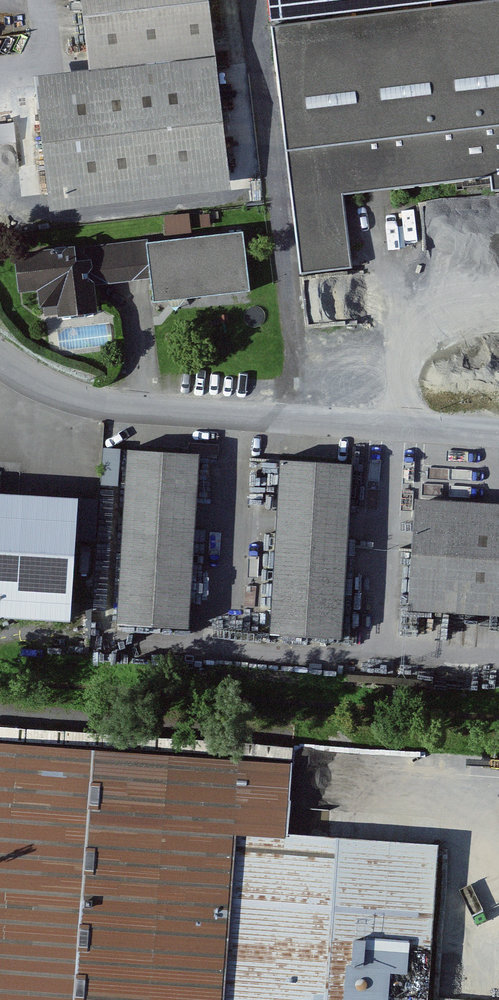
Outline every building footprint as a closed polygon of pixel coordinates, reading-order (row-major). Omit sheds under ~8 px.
[(96,70),(223,57),(217,0),(89,0),(96,70)] [(465,11),(464,0),(274,0),(278,35),(465,11)] [(278,35),(308,266),(349,262),(341,189),(496,171),(498,192),(498,7),(465,11),(278,35)] [(223,57),(44,79),(61,220),(240,198),(223,57)] [(249,232),(153,245),(161,305),(257,293),(249,232)] [(149,238),(27,253),(32,290),(48,288),(50,308),(64,306),(66,318),(110,313),(106,284),(153,278),(149,238)] [(207,454),(132,451),(125,628),(200,631),(207,454)] [(365,463),(289,459),(280,633),(356,638),(365,463)] [(0,493),(0,614),(81,619),(88,499),(0,493)] [(424,498),(418,608),(498,613),(498,502),(424,498)] [(293,837),(299,761),(0,741),(0,999),(437,999),(448,848),(293,837)]
